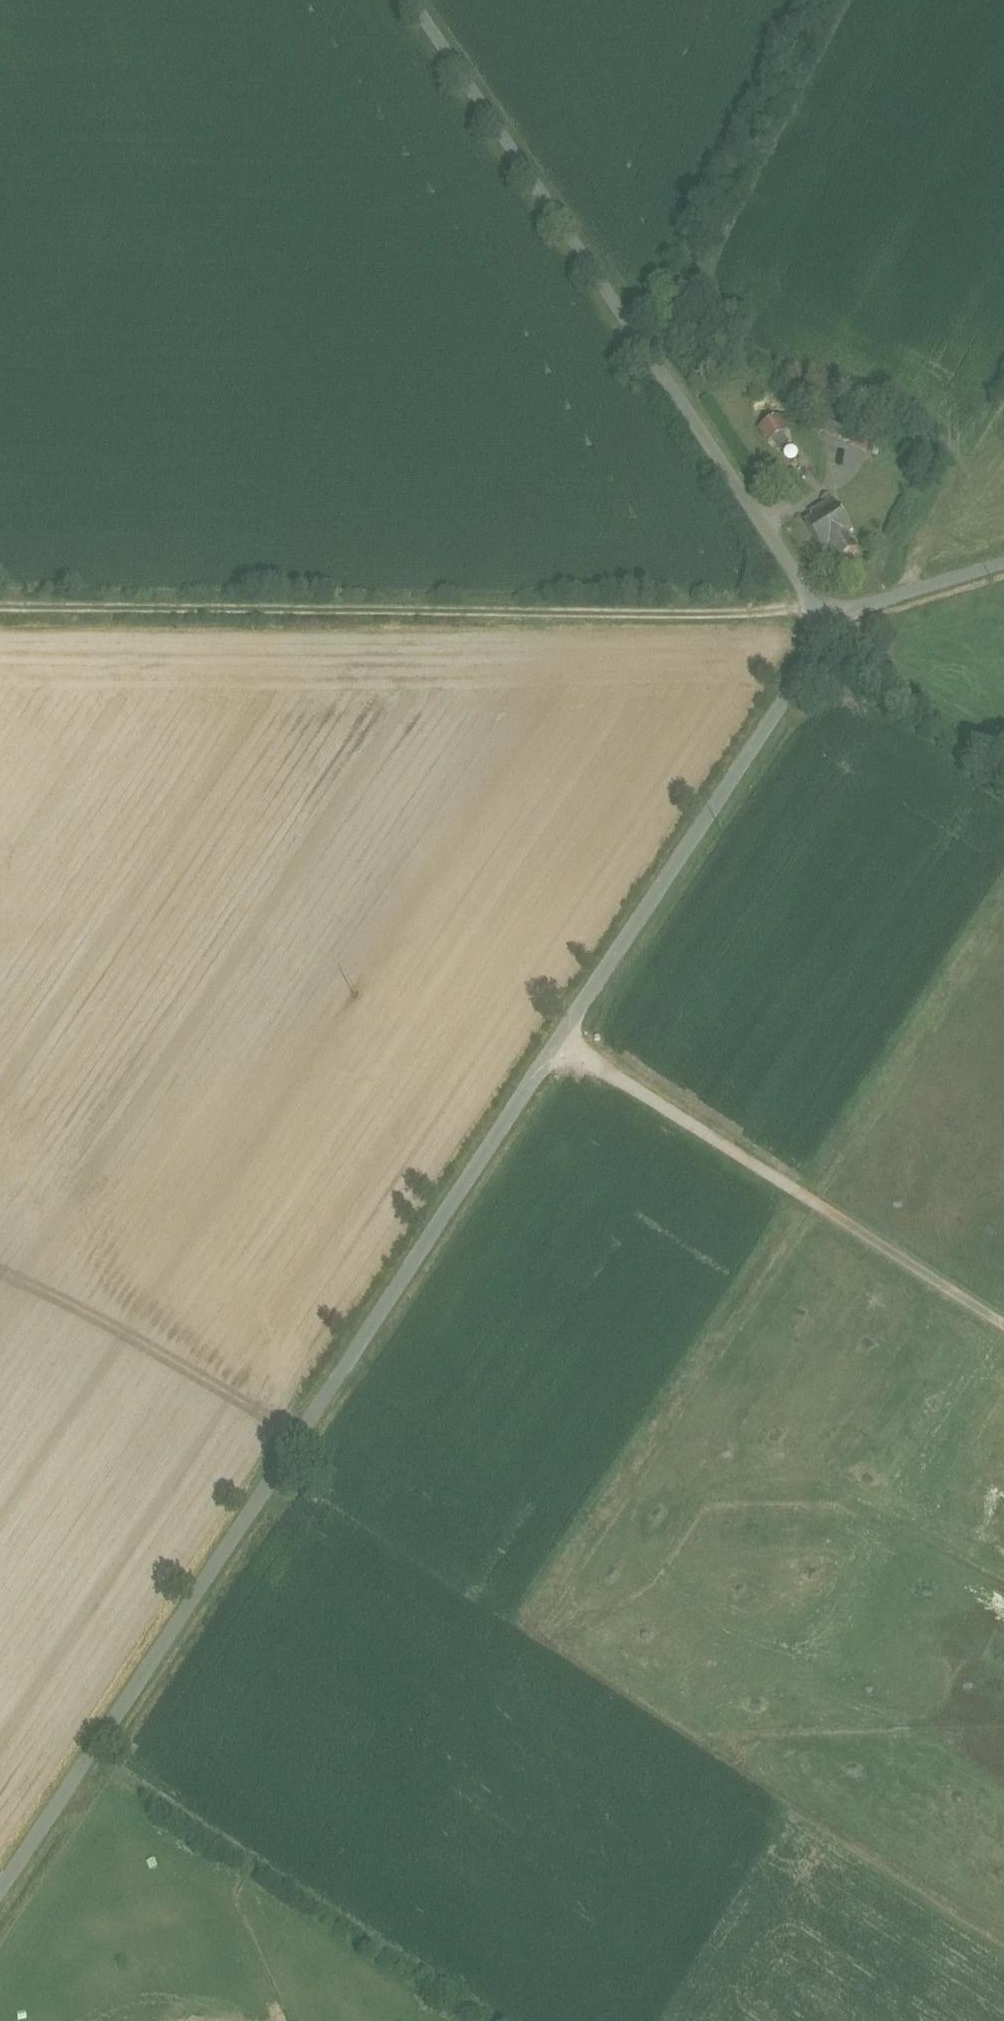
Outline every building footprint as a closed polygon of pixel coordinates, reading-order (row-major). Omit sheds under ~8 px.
[(822,433),(844,444),(854,424),(833,412),(822,433)] [(763,427),(770,443),(795,432),(787,416),(763,427)] [(854,424),(844,444),(843,446),(855,452),(866,430),(854,424)] [(883,443),(874,460),(883,465),(892,448),(883,443)] [(806,462),(796,447),(781,456),(790,471),(806,462)] [(816,524),(808,529),(827,559),(832,556),(840,570),(864,555),(855,541),(860,539),(837,502),(812,518),(816,524)]
